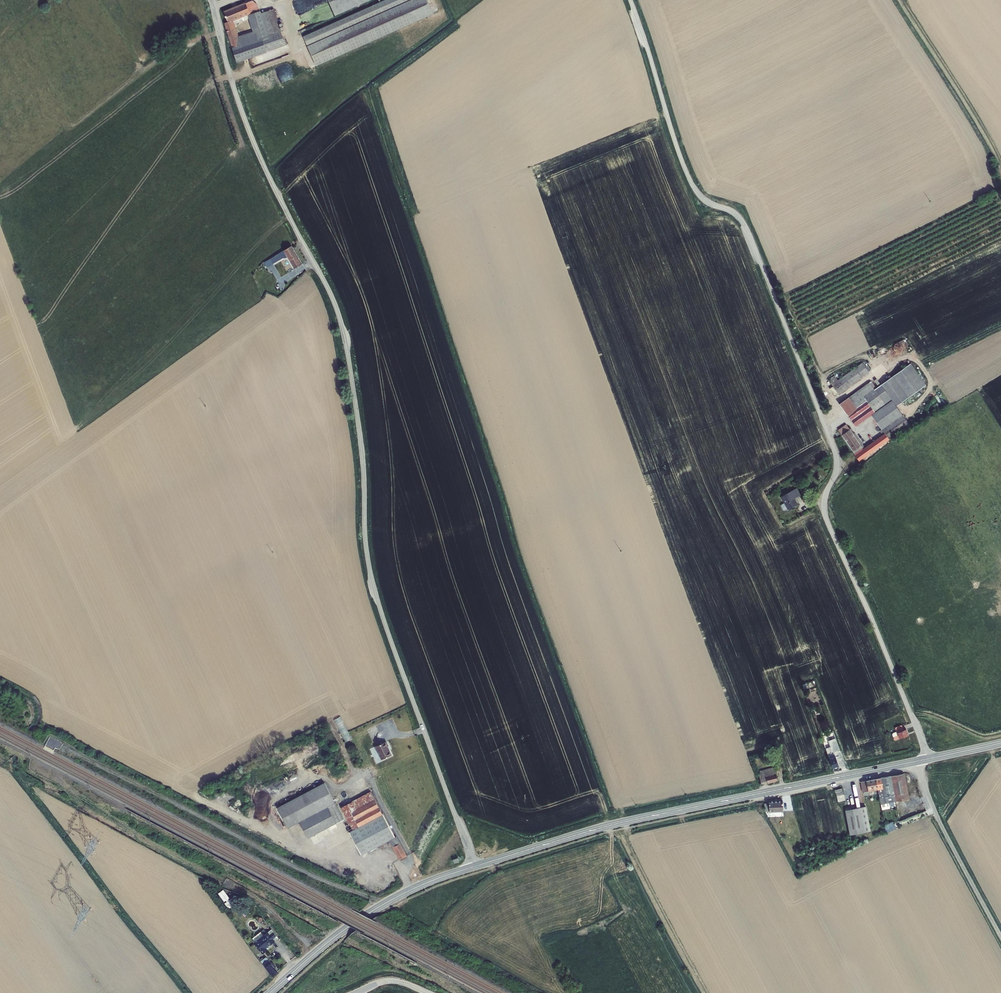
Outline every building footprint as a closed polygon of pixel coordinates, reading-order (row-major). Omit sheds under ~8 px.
[(303,37),(316,66),(433,14),(427,0),(386,0),(303,37)] [(329,18),(370,0),(321,0),(329,18)] [(252,1),(246,3),(250,13),(250,14),(260,11),(259,6),(252,1)] [(261,13),(260,11),(250,14),(251,17),(255,31),(241,36),(237,37),(233,25),(232,21),(250,13),(246,3),(224,12),(228,22),(225,23),(237,62),(285,46),(274,9),(261,13)] [(250,14),(250,13),(232,21),(233,25),(251,17),(250,14)] [(292,246),(283,251),(294,269),(302,264),(292,246)] [(279,259),(277,255),(264,263),(266,268),(269,266),(283,289),(291,285),(292,284),(278,261),(279,259)] [(834,376),(828,380),(838,394),(869,372),(862,363),(838,381),(834,376)] [(911,364),(876,389),(887,404),(892,401),(896,406),(926,385),(911,364)] [(871,381),(839,404),(855,426),(871,414),(885,434),(865,448),(863,449),(849,429),(846,424),(838,430),(859,461),(889,440),(910,425),(902,415),(896,406),(892,401),(887,404),(876,389),(871,381)] [(849,429),(863,449),(865,448),(850,428),(849,429)] [(796,488),(781,497),(788,510),(798,505),(794,499),(800,495),(796,488)] [(345,742),(352,739),(341,716),(334,720),(345,742)] [(908,735),(906,729),(904,730),(902,725),(895,728),(897,732),(893,734),(893,735),(894,737),(893,737),(895,741),(908,735)] [(842,757),(835,738),(828,741),(830,747),(831,749),(826,750),(833,768),(839,766),(837,761),(836,759),(842,757)] [(388,746),(386,742),(375,747),(378,753),(379,753),(382,760),(391,755),(389,751),(388,751),(387,747),(388,746)] [(759,774),(761,784),(778,780),(775,770),(759,774)] [(904,774),(881,778),(876,779),(878,789),(879,794),(881,804),(908,799),(904,774)] [(876,779),(861,782),(862,792),(878,789),(876,779)] [(308,838),(343,819),(337,806),(324,783),(277,808),(288,828),(300,822),(308,838)] [(371,792),(341,807),(353,829),(382,814),(371,792)] [(782,801),(769,801),(769,803),(764,804),(765,811),(769,811),(769,812),(783,812),(782,801)] [(866,807),(845,810),(850,835),(870,831),(866,807)] [(395,837),(382,814),(353,829),(353,830),(349,832),(361,854),(395,837)] [(396,837),(390,841),(400,860),(406,856),(396,837)] [(238,902),(234,897),(230,899),(224,889),(218,893),(221,898),(219,899),(222,902),(223,901),(228,908),(238,902)] [(254,943),(262,953),(267,949),(266,948),(275,941),(278,938),(272,929),(268,933),(267,933),(266,932),(264,933),(265,934),(254,943)] [(266,957),(261,961),(271,974),(272,976),(277,972),(266,957)]
